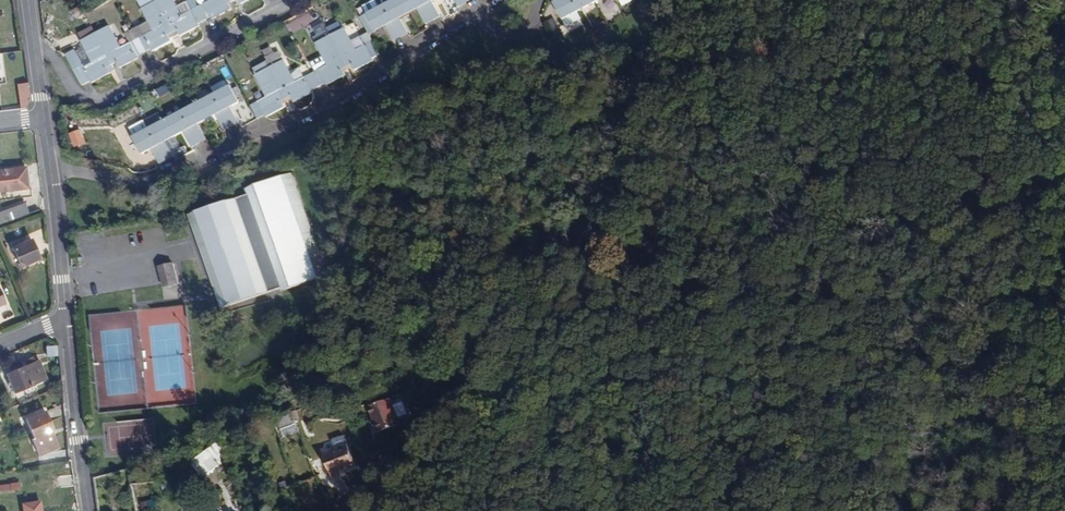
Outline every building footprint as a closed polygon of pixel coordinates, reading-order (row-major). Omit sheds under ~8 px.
[(174,36),(155,0),(143,0),(138,3),(147,21),(132,29),(144,51),(150,48),(152,50),(171,41),(170,38),(174,36)] [(174,36),(178,34),(179,36),(198,26),(198,23),(205,20),(194,0),(188,0),(186,1),(191,10),(181,14),(177,6),(174,0),(155,0),(174,36)] [(205,20),(211,17),(212,19),(231,8),(228,2),(231,0),(212,0),(204,4),(202,0),(194,0),(205,20)] [(405,15),(397,0),(393,0),(381,6),(398,38),(405,34),(398,19),(405,15)] [(429,21),(418,0),(398,0),(405,15),(415,10),(423,24),(429,21)] [(437,17),(430,2),(434,0),(418,0),(429,21),(437,17)] [(551,3),(563,27),(577,20),(574,13),(576,12),(569,0),(557,0),(551,3)] [(576,12),(592,3),(590,0),(569,0),(576,12)] [(177,6),(181,14),(191,10),(186,1),(177,6)] [(391,42),(398,38),(381,6),(377,8),(373,1),(361,7),(375,30),(383,27),(391,42)] [(607,17),(603,20),(607,28),(612,26),(607,17)] [(552,18),(546,21),(550,27),(555,23),(552,18)] [(340,23),(326,30),(328,33),(346,67),(350,65),(352,67),(354,70),(372,60),(372,57),(377,55),(367,35),(366,33),(358,37),(360,39),(352,43),(340,23)] [(555,23),(550,27),(558,39),(563,36),(555,23)] [(601,23),(594,27),(597,33),(604,29),(601,23)] [(324,25),(311,32),(315,39),(328,33),(326,30),(324,25)] [(82,39),(95,33),(91,26),(79,33),(82,39)] [(132,29),(125,33),(129,43),(120,47),(109,26),(95,33),(111,64),(115,62),(119,67),(137,58),(137,56),(144,51),(132,29)] [(91,82),(109,72),(106,66),(111,64),(95,33),(82,39),(82,40),(85,46),(92,62),(84,66),(76,51),(75,49),(68,53),(84,84),(90,81),(91,82)] [(346,67),(328,33),(315,39),(313,40),(323,59),(313,64),(316,70),(310,73),(317,87),(324,83),(325,85),(345,75),(343,71),(342,69),(346,67)] [(92,62),(85,46),(76,51),(84,66),(92,62)] [(317,87),(310,73),(294,82),(282,60),(269,66),(285,100),(290,97),(292,102),(311,92),(311,90),(317,87)] [(285,100),(269,66),(268,67),(265,61),(253,68),(257,74),(254,76),(266,97),(251,105),(258,119),(264,115),(265,117),(283,107),(281,101),(285,100)] [(214,95),(230,126),(237,122),(230,106),(238,102),(230,87),(214,95)] [(223,129),(230,126),(214,95),(198,104),(206,119),(215,115),(217,119),(223,129)] [(198,123),(206,119),(198,104),(183,112),(198,142),(205,139),(198,123)] [(191,146),(198,142),(183,112),(166,120),(174,136),(183,132),(191,146)] [(215,115),(206,119),(208,123),(217,119),(215,115)] [(166,140),(174,136),(166,120),(150,129),(166,159),(173,155),(166,140)] [(158,163),(166,159),(150,129),(134,137),(142,153),(150,148),(158,163)] [(28,189),(25,167),(0,170),(0,192),(28,189)] [(189,214),(220,308),(279,288),(280,292),(327,276),(293,173),(246,189),(248,195),(189,214)] [(29,213),(25,203),(0,212),(0,224),(29,213)] [(30,239),(12,247),(20,266),(39,259),(30,239)] [(173,263),(159,266),(164,287),(178,284),(173,263)] [(26,365),(6,373),(14,393),(33,384),(26,365)] [(390,398),(370,406),(379,432),(400,424),(390,398)] [(272,417),(274,423),(278,421),(281,429),(297,424),(292,410),(272,417)] [(45,411),(26,419),(34,438),(32,439),(39,456),(58,447),(51,432),(53,430),(45,411)] [(349,444),(324,454),(333,478),(342,475),(342,471),(357,466),(349,444)] [(217,449),(192,458),(199,476),(223,467),(217,449)] [(172,486),(169,481),(163,481),(166,489),(172,486)] [(276,504),(279,510),(291,510),(288,500),(276,504)] [(22,504),(23,510),(41,510),(40,501),(22,504)]
